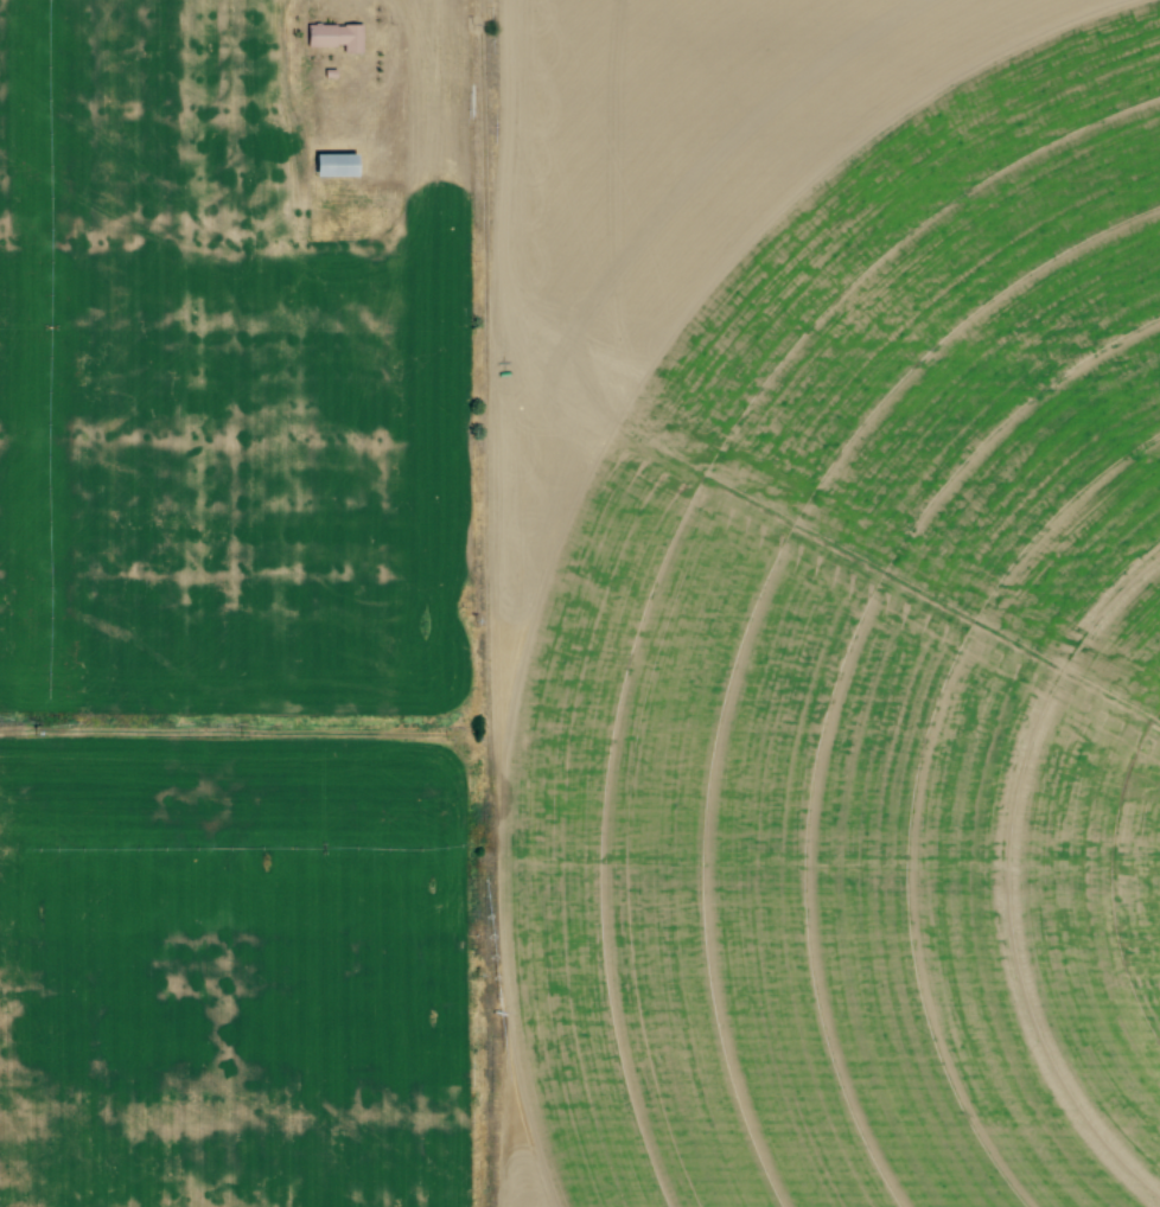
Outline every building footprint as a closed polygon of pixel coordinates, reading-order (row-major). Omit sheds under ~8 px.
[(306,45),(342,46),(342,52),(360,53),(361,25),(306,24),(306,45)] [(355,154),(313,154),(314,177),(355,176),(355,154)]
